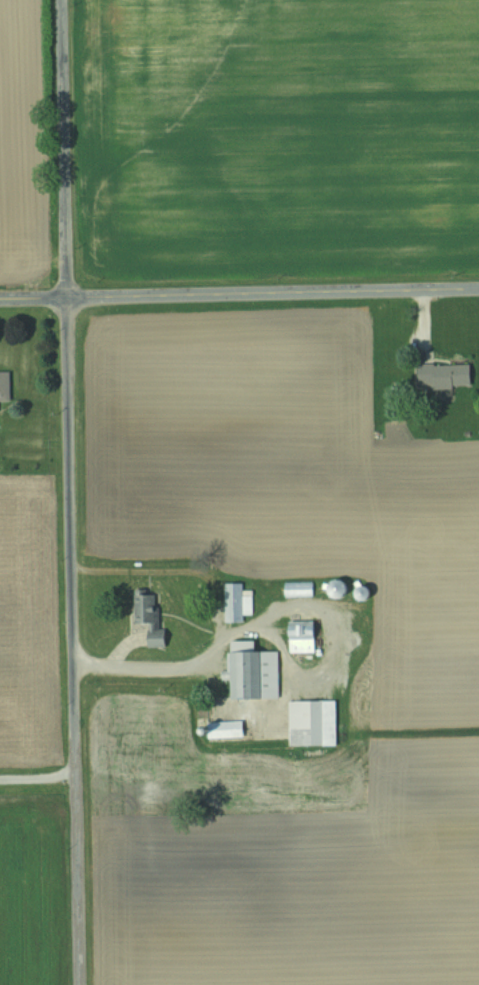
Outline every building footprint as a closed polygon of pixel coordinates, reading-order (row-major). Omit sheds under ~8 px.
[(419,389),(473,389),(473,365),(419,365),(419,389)] [(11,372),(0,372),(0,402),(11,402),(11,372)] [(314,582),(285,582),(285,597),(314,597),(314,582)] [(345,598),(345,582),(334,582),(334,598),(345,598)] [(253,615),(252,584),(226,584),(226,622),(244,622),(244,615),(253,615)] [(150,646),(167,647),(167,639),(158,639),(159,593),(136,592),(136,624),(151,624),(150,646)] [(292,653),(317,653),(317,622),(292,622),(292,653)] [(279,652),(256,652),(256,642),(234,642),(234,653),(232,653),(232,699),(280,699),(279,652)] [(338,747),(338,701),(291,701),(291,747),(338,747)] [(244,737),(244,722),(209,722),(209,737),(244,737)]
